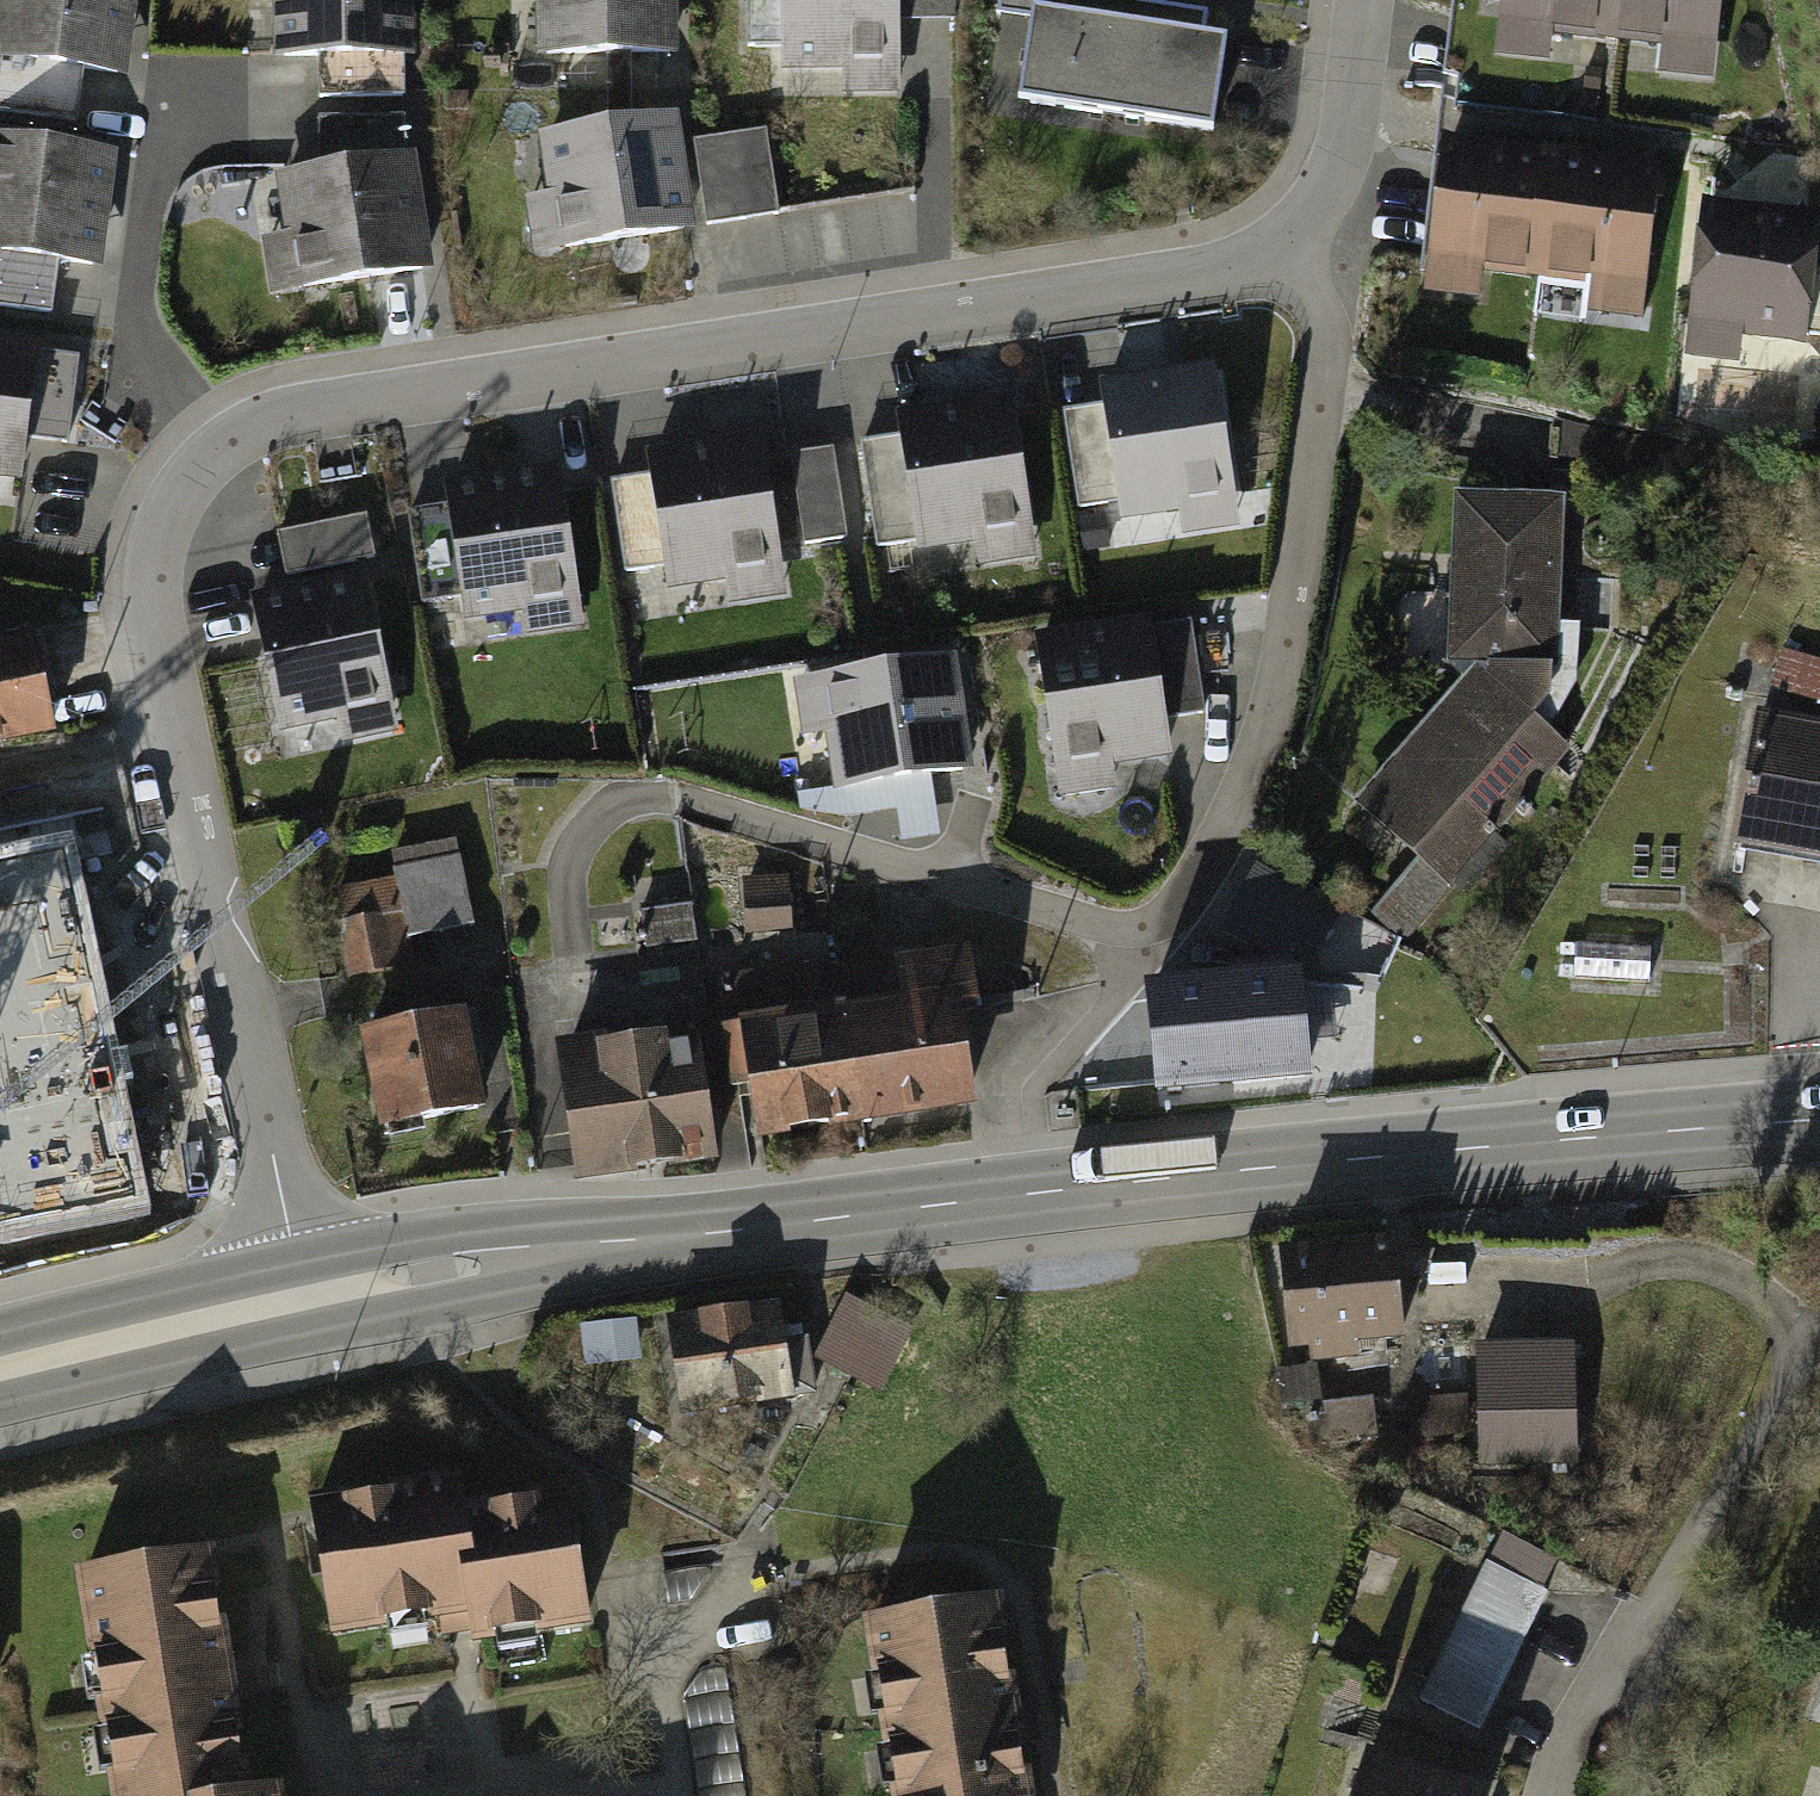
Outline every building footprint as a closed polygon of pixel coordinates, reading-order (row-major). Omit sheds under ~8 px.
[(2,4),(0,22),(0,66),(5,66),(0,107),(0,112),(84,122),(90,77),(132,82),(142,0),(0,0),(0,4),(2,4)] [(255,5),(283,5),(283,54),(327,55),(327,101),(408,102),(408,55),(419,55),(420,0),(255,0),(255,5)] [(516,2),(543,2),(543,51),(671,50),(670,0),(516,0),(516,2)] [(781,65),(902,64),(902,27),(950,27),(950,0),(780,0),(781,65)] [(990,29),(1031,36),(1018,112),(1219,145),(1237,38),(1119,19),(1122,0),(995,0),(990,29)] [(1601,31),(1605,0),(1497,0),(1491,56),(1558,64),(1563,27),(1601,31)] [(1707,82),(1717,0),(1605,0),(1601,31),(1632,35),(1627,72),(1707,82)] [(670,119),(545,139),(555,200),(531,203),(539,255),(688,230),(670,119)] [(406,126),(325,125),(325,173),(405,160),(406,126)] [(698,143),(712,235),(786,224),(772,132),(698,143)] [(1542,275),(1556,152),(1444,138),(1426,292),(1488,299),(1492,269),(1542,275)] [(0,145),(0,313),(55,320),(63,262),(108,269),(123,161),(0,145)] [(1650,323),(1669,165),(1556,152),(1542,275),(1592,281),(1588,316),(1650,323)] [(325,173),(289,179),(298,239),(266,244),(275,301),(429,276),(410,159),(405,160),(325,173)] [(1711,201),(1691,356),(1745,363),(1749,334),(1813,342),(1819,286),(1819,214),(1711,201)] [(0,340),(0,481),(27,484),(33,445),(73,450),(85,367),(44,362),(46,347),(0,340)] [(1224,369),(1111,384),(1114,409),(1127,501),(1129,519),(1185,511),(1188,534),(1245,526),(1224,369)] [(1021,399),(908,415),(912,440),(925,539),(928,556),(983,549),(987,572),(1044,564),(1021,399)] [(1080,507),(1127,501),(1114,409),(1068,415),(1080,507)] [(770,438),(657,453),(661,478),(673,570),(676,588),(732,580),(735,603),(792,595),(770,438)] [(879,545),(925,539),(912,440),(865,446),(879,545)] [(804,550),(851,543),(838,451),(792,457),(804,550)] [(567,468),(454,484),(457,508),(470,601),(472,618),(528,611),(531,634),(588,626),(567,468)] [(627,576),(673,570),(661,478),(614,484),(627,576)] [(1470,680),(1361,809),(1375,821),(1354,846),(1381,868),(1402,843),(1420,859),(1384,903),(1419,932),(1569,749),(1552,731),(1577,692),(1581,633),(1563,630),(1571,503),(1459,496),(1450,663),(1470,680)] [(423,607),(470,601),(457,508),(411,515),(423,607)] [(374,516),(281,533),(289,576),(382,559),(374,516)] [(373,575),(255,596),(280,731),(337,720),(343,752),(403,741),(373,575)] [(1153,619),(1040,635),(1064,800),(1120,792),(1116,766),(1173,758),(1153,619)] [(61,743),(43,636),(0,644),(0,753),(61,743)] [(1787,650),(1779,687),(1819,696),(1819,657),(1787,650)] [(948,656),(799,678),(808,738),(834,734),(843,792),(966,773),(948,656)] [(1739,847),(1819,861),(1819,720),(1762,710),(1739,847)] [(407,946),(480,931),(461,843),(392,858),(397,881),(330,895),(349,988),(413,975),(407,946)] [(1263,871),(1221,939),(1264,965),(1312,961),(1339,918),(1263,871)] [(793,877),(747,881),(752,935),(798,931),(793,877)] [(692,880),(642,886),(649,950),(700,944),(692,880)] [(28,1089),(0,916),(0,1093),(28,1089)] [(1656,946),(1583,945),(1582,983),(1655,983),(1656,946)] [(899,1004),(851,1012),(868,1123),(961,1109),(946,1007),(973,1003),(965,949),(892,960),(899,1004)] [(1226,975),(1200,977),(1201,992),(1155,995),(1161,1081),(1207,1078),(1208,1087),(1327,1078),(1323,1019),(1316,1019),(1312,961),(1264,965),(1226,967),(1226,975)] [(845,968),(723,983),(743,1142),(868,1123),(851,1012),(845,968)] [(484,1106),(467,1014),(370,1032),(387,1124),(484,1106)] [(707,1038),(570,1047),(580,1178),(716,1169),(707,1038)] [(1412,1244),(1292,1253),(1300,1354),(1318,1352),(1322,1397),(1423,1390),(1412,1244)] [(1492,1259),(1423,1264),(1429,1338),(1498,1333),(1496,1310),(1502,1309),(1508,1297),(1508,1287),(1500,1278),(1494,1279),(1492,1259)] [(909,1335),(853,1308),(826,1363),(882,1390),(909,1335)] [(808,1309),(677,1322),(686,1414),(817,1402),(808,1309)] [(635,1327),(585,1333),(589,1362),(638,1356),(635,1327)] [(1584,1465),(1581,1352),(1480,1355),(1483,1467),(1584,1465)] [(1458,1358),(1435,1360),(1437,1387),(1460,1385),(1458,1358)] [(1478,1396),(1416,1399),(1417,1426),(1480,1424),(1478,1396)] [(317,1497),(333,1636),(485,1618),(488,1646),(599,1633),(582,1495),(468,1509),(464,1480),(317,1497)] [(260,1791),(223,1548),(78,1570),(92,1663),(76,1665),(83,1707),(99,1705),(104,1740),(86,1743),(92,1783),(110,1780),(113,1795),(230,1795),(260,1791)] [(1554,1595),(1494,1565),(1425,1703),(1485,1733),(1554,1595)] [(897,1795),(1039,1795),(1014,1601),(874,1620),(897,1795)] [(1361,1795),(1489,1795),(1493,1785),(1375,1749),(1361,1795)] [(297,1786),(260,1791),(230,1795),(299,1795),(297,1786)]
